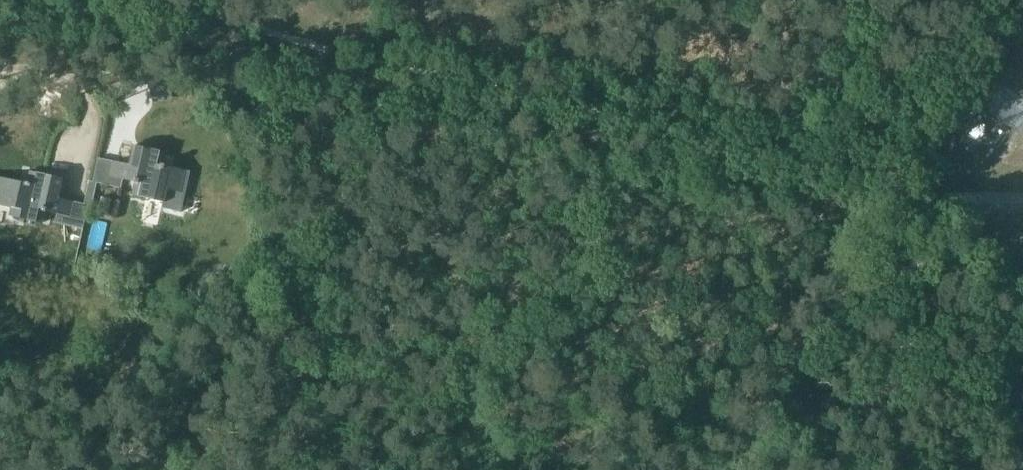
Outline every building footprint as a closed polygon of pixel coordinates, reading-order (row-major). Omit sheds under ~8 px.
[(89,180),(86,194),(94,195),(97,182),(121,188),(123,178),(135,181),(132,194),(165,201),(163,207),(180,211),(184,192),(189,170),(163,164),(165,152),(133,144),(128,167),(123,166),(124,162),(98,156),(92,180),(89,180)] [(12,206),(10,214),(41,221),(44,210),(56,212),(54,222),(83,228),(89,204),(92,205),(94,195),(86,194),(84,204),(62,199),(57,198),(62,177),(30,170),(27,181),(26,181),(25,182),(0,176),(0,203),(12,206)]
